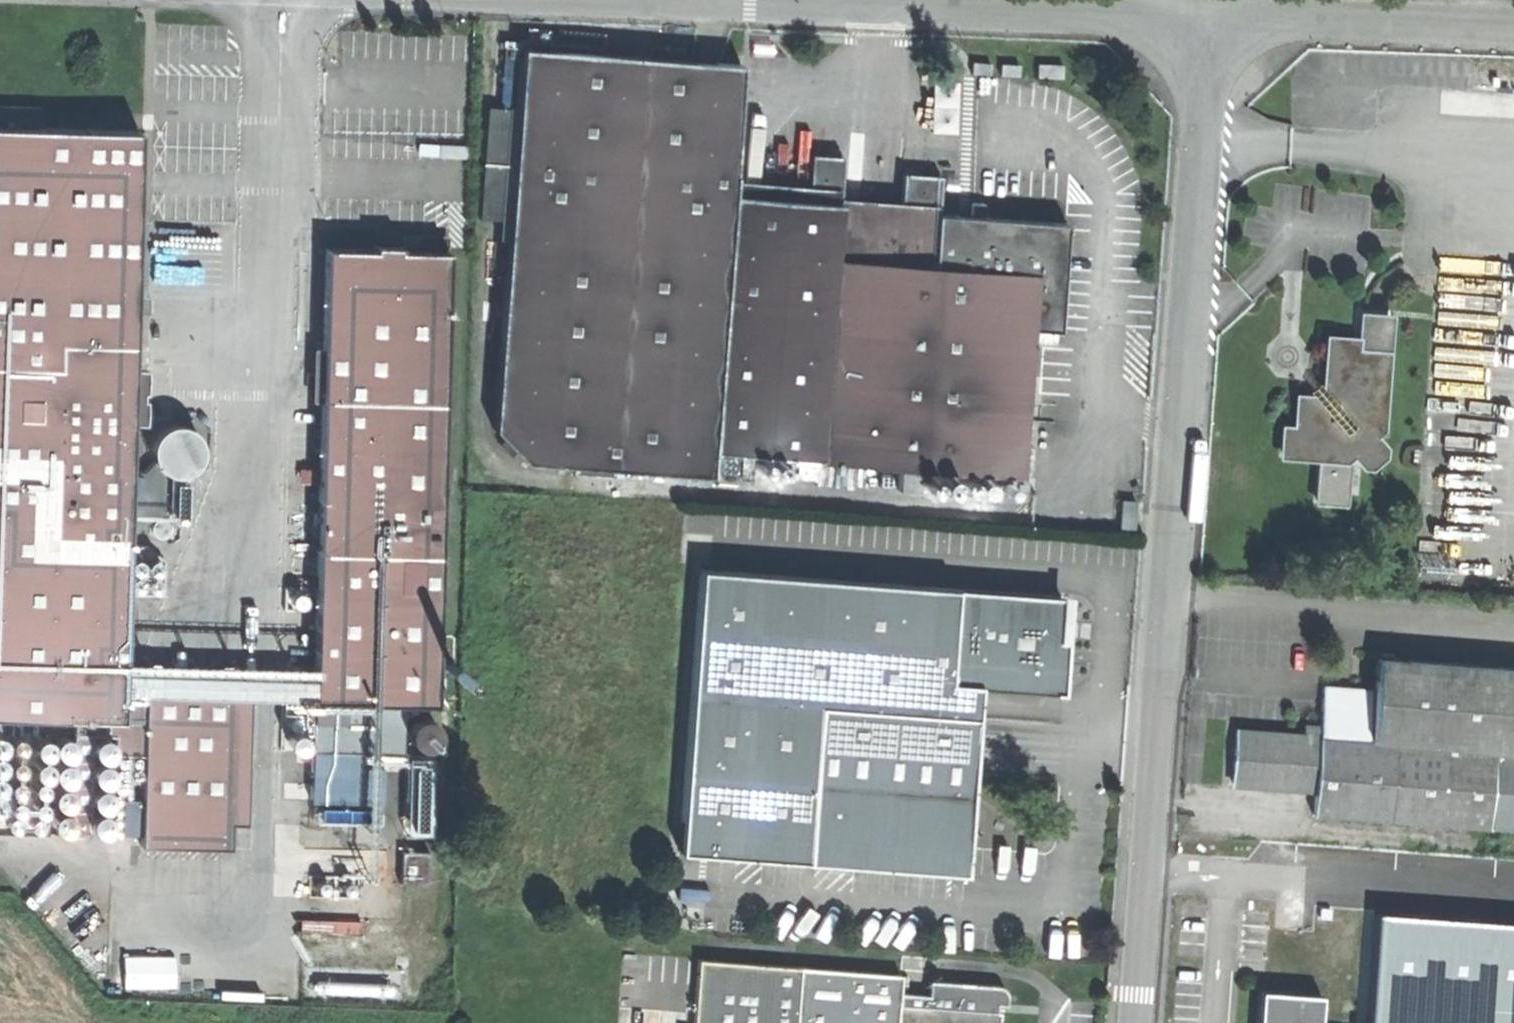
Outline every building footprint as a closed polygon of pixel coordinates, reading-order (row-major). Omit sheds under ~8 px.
[(714,471),(716,446),(823,455),(843,201),(810,199),(734,193),(744,62),(524,45),(496,423),(529,457),(714,471)] [(1042,62),(1042,75),(1067,75),(1067,62),(1042,62)] [(974,71),(937,73),(940,122),(962,121),(960,94),(975,93),(974,71)] [(38,127),(39,107),(0,106),(0,126),(38,127)] [(74,721),(71,836),(90,836),(93,721),(122,722),(123,719),(144,719),(140,848),(230,851),(237,674),(147,672),(147,675),(125,675),(129,519),(130,471),(132,420),(140,420),(141,369),(133,369),(139,130),(38,127),(0,126),(0,719),(74,721)] [(810,199),(843,201),(843,200),(847,155),(814,152),(810,199)] [(903,205),(922,206),(921,214),(936,215),(938,175),(905,172),(903,205)] [(823,455),(823,457),(1024,470),(1031,371),(1034,334),(1034,322),(1060,324),(1062,324),(1069,220),(966,212),(941,210),(940,215),(936,215),(921,214),(922,206),(903,205),(843,200),(843,201),(823,455)] [(373,247),(326,245),(314,698),(405,701),(437,703),(449,249),(401,248),(401,243),(374,242),(373,247)] [(1059,336),(1060,324),(1034,322),(1034,334),(1043,335),(1059,336)] [(1329,335),(1325,385),(1331,392),(1321,402),(1315,395),(1299,393),(1297,411),(1296,426),(1284,425),(1282,451),(1348,455),(1354,449),(1360,460),(1373,461),(1383,459),(1383,441),(1375,430),(1382,424),(1387,354),(1354,351),(1355,337),(1329,335)] [(1325,385),(1319,378),(1309,388),(1315,395),(1321,402),(1331,392),(1325,385)] [(172,426),(165,429),(158,434),(153,444),(152,452),(155,462),(155,463),(156,464),(157,466),(158,467),(159,468),(161,469),(162,471),(163,472),(165,473),(166,473),(178,476),(190,473),(200,463),(203,451),(200,439),(190,429),(179,426),(172,426)] [(144,472),(130,471),(129,519),(143,519),(150,526),(149,524),(164,516),(166,473),(165,473),(163,472),(162,471),(161,469),(159,468),(158,467),(157,466),(156,464),(155,463),(155,462),(144,472)] [(1140,501),(1127,499),(1125,527),(1137,528),(1140,501)] [(168,522),(161,520),(154,525),(153,532),(157,538),(164,540),(170,536),(172,529),(168,522)] [(976,736),(980,681),(1063,687),(1067,634),(1060,633),(1063,591),(701,565),(681,847),(709,849),(807,857),(807,856),(967,868),(968,846),(972,796),(974,772),(976,736)] [(1378,652),(1375,686),(1324,682),(1320,724),(1304,723),(1304,730),(1506,747),(1506,736),(1513,736),(1513,664),(1378,652)] [(403,750),(405,701),(314,698),(311,747),(403,750)] [(1304,737),(1319,738),(1446,749),(1442,825),(1489,829),(1489,827),(1513,829),(1513,747),(1506,747),(1304,730),(1304,737)] [(1234,785),(1314,792),(1319,738),(1304,737),(1238,733),(1234,785)] [(1513,747),(1513,736),(1506,736),(1506,747),(1513,747)] [(1446,749),(1319,738),(1314,792),(1312,815),(1369,819),(1442,825),(1446,749)] [(431,851),(401,849),(401,883),(431,885),(431,851)] [(803,969),(702,962),(700,962),(696,1022),(799,1022),(803,969)] [(803,969),(799,1022),(901,1022),(902,1006),(903,991),(905,977),(803,969)] [(933,994),(903,991),(902,1006),(1001,1014),(1002,999),(1012,1000),(1014,990),(1007,984),(934,979),(933,994)] [(1322,992),(1261,986),(1258,1022),(1320,1022),(1322,992)] [(902,1006),(901,1022),(1004,1022),(1004,1015),(1001,1014),(902,1006)]
